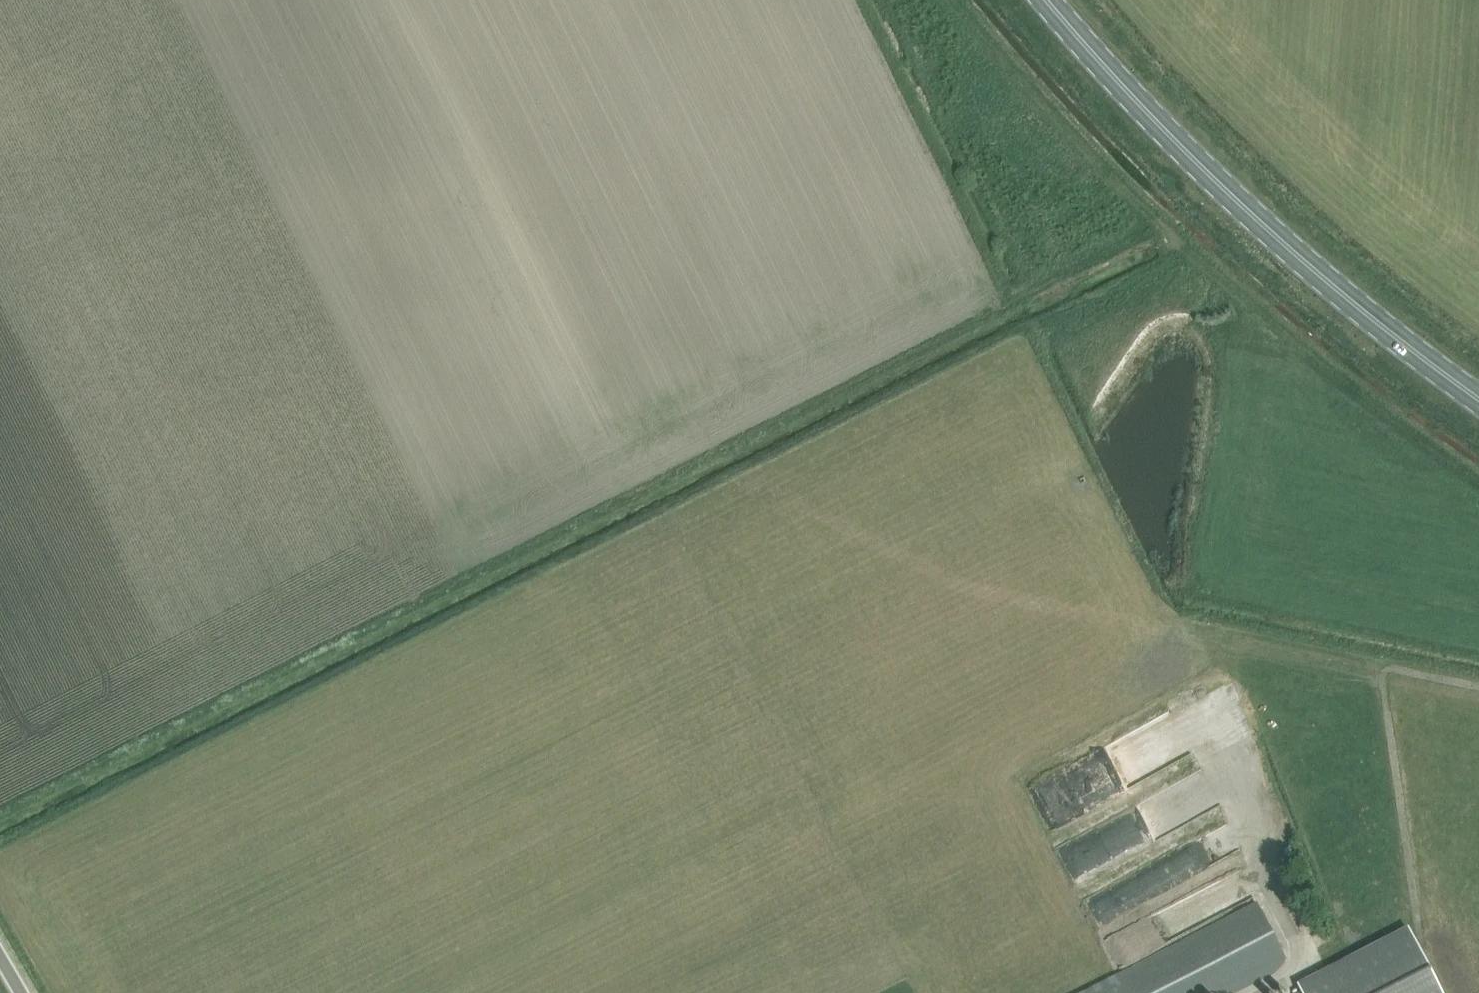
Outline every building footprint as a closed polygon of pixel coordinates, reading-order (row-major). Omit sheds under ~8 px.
[(1145,872),(1228,824),(1216,804),(1134,852),(1145,872)] [(1096,834),(1106,849),(1115,843),(1105,828),(1096,834)] [(1282,971),(1278,964),(1285,960),(1256,903),(1082,992),(1240,992),(1282,971)] [(1409,927),(1298,984),(1302,992),(1300,992),(1443,992),(1409,927)]
